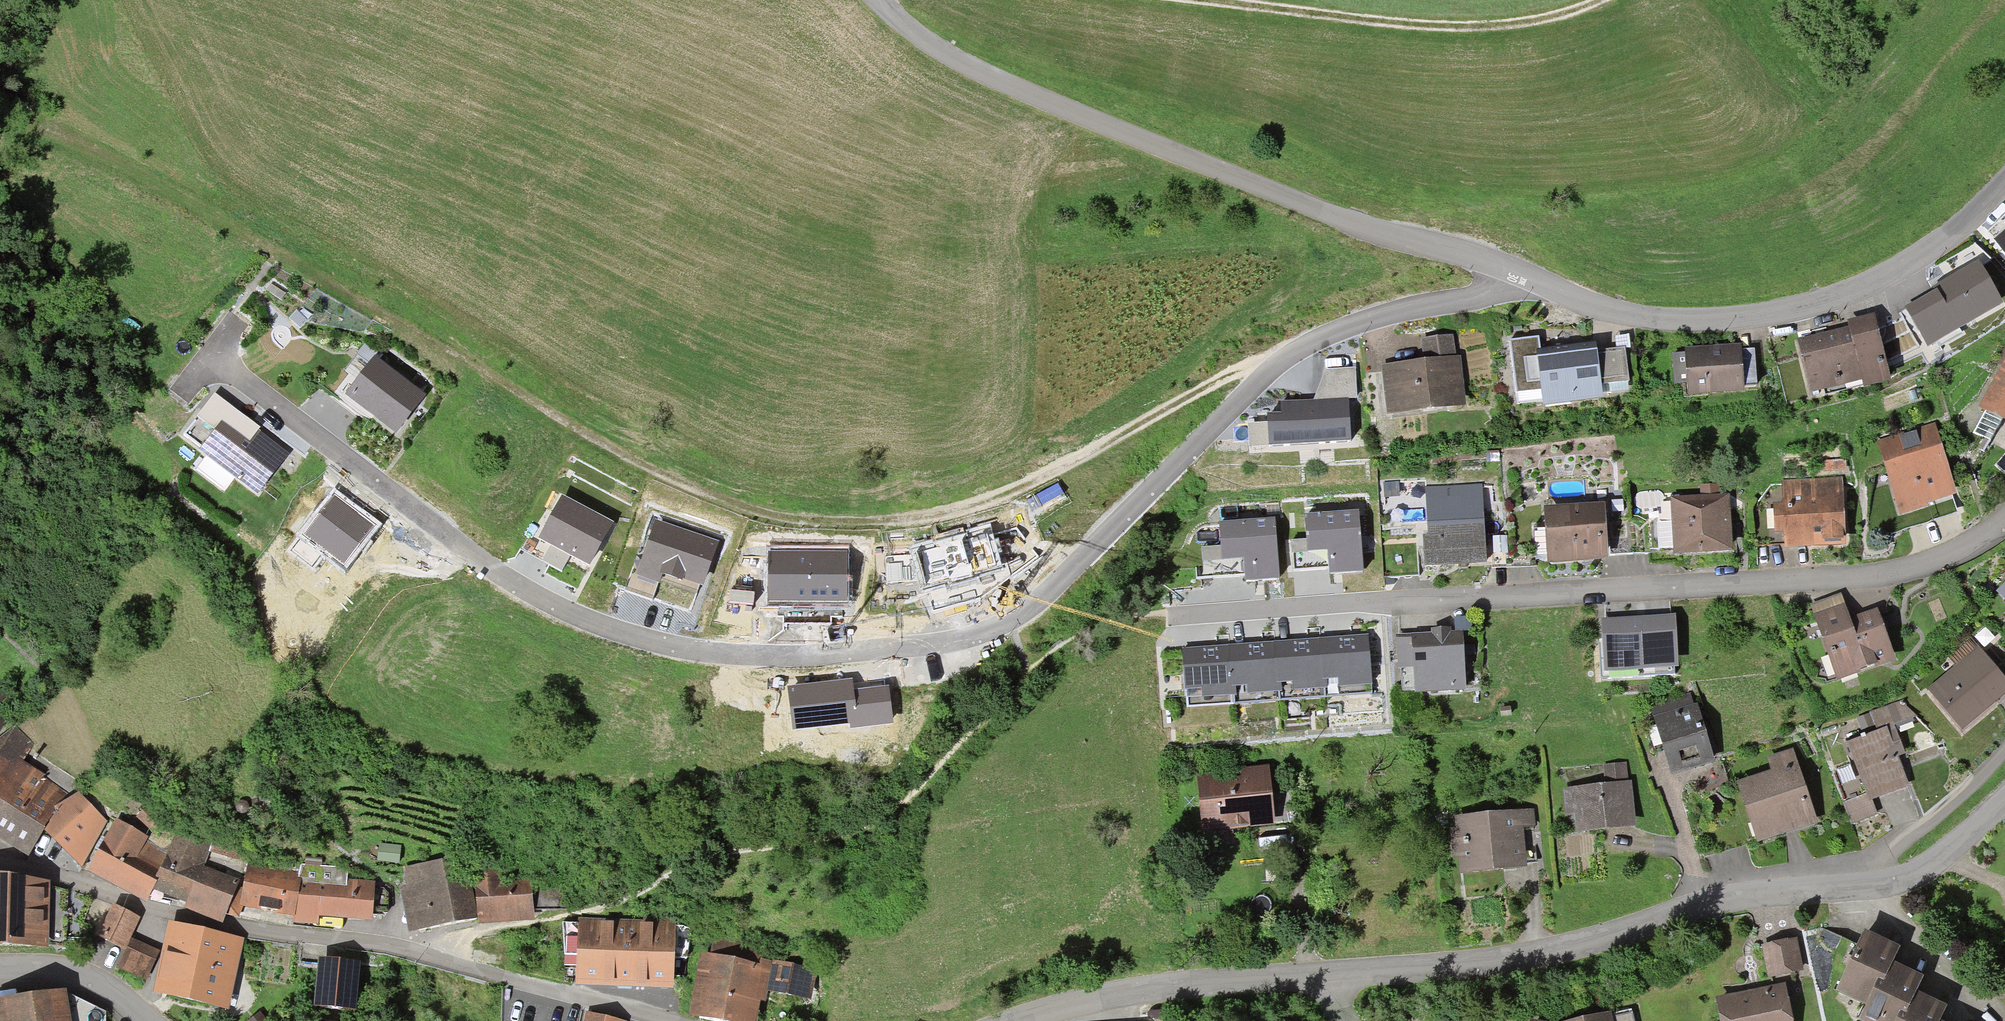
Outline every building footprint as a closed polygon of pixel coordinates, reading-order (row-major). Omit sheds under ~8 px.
[(1994,242),(2004,255),(2004,231),(1994,242)] [(2004,306),(1978,262),(1958,273),(1936,286),(1937,289),(1905,308),(1928,349),(2004,306)] [(1848,327),(1797,340),(1811,395),(1862,382),(1864,390),(1891,383),(1874,314),(1847,321),(1848,327)] [(1421,339),(1423,360),(1456,357),(1453,335),(1421,339)] [(1538,338),(1509,341),(1517,405),(1543,402),(1543,407),(1603,400),(1601,386),(1597,351),(1596,343),(1577,345),(1540,349),(1538,338)] [(1729,345),(1685,348),(1685,353),(1673,354),(1675,384),(1687,383),(1688,396),(1744,392),(1744,388),(1741,350),(1741,344),(1729,345)] [(2004,360),(2004,346),(1995,363),(2001,367),(2004,360)] [(1625,348),(1597,351),(1601,386),(1629,383),(1625,348)] [(1755,349),(1741,350),(1744,388),(1757,387),(1755,349)] [(1411,362),(1381,365),(1386,416),(1467,407),(1461,356),(1456,357),(1423,360),(1411,362)] [(426,397),(374,358),(345,397),(396,435),(426,397)] [(2001,367),(1978,409),(2004,423),(2004,360),(2001,367)] [(1325,370),(1313,401),(1322,400),(1348,399),(1357,398),(1355,368),(1325,370)] [(215,394),(197,418),(215,431),(222,421),(250,442),(259,431),(260,429),(215,394)] [(1313,401),(1281,403),(1281,414),(1266,415),(1267,423),(1268,446),(1268,447),(1351,443),(1348,399),(1322,400),(1313,401)] [(289,454),(259,431),(250,442),(222,421),(215,431),(197,418),(184,435),(201,448),(199,452),(256,497),(289,454)] [(1268,446),(1267,423),(1248,424),(1249,448),(1268,446)] [(1876,441),(1898,515),(1927,507),(1926,504),(1957,495),(1946,458),(1935,423),(1876,441)] [(1842,478),(1781,481),(1782,505),(1773,505),(1775,534),(1784,533),(1785,550),(1846,547),(1844,515),(1842,478)] [(1671,498),(1674,556),(1733,553),(1731,525),(1729,495),(1720,495),(1719,483),(1700,484),(1700,496),(1671,498)] [(1482,484),(1425,487),(1428,536),(1423,537),(1425,569),(1453,567),(1486,566),(1482,484)] [(373,525),(335,496),(305,534),(343,563),(373,525)] [(614,523),(562,496),(538,541),(589,568),(604,540),(614,523)] [(1544,506),(1547,565),(1608,562),(1606,529),(1605,503),(1544,506)] [(1358,511),(1305,516),(1308,555),(1327,553),(1329,577),(1337,576),(1363,574),(1358,511)] [(1275,518),(1219,523),(1222,562),(1243,561),(1245,584),(1259,583),(1280,581),(1275,518)] [(717,541),(656,520),(637,574),(658,581),(661,572),(701,586),(717,541)] [(999,569),(987,531),(913,553),(924,591),(999,569)] [(846,552),(770,552),(770,599),(846,599),(846,552)] [(1996,592),(2004,601),(2004,583),(1996,592)] [(1814,616),(1845,605),(1841,594),(1810,605),(1814,616)] [(1845,605),(1814,616),(1837,682),(1896,661),(1878,609),(1854,617),(1850,618),(1845,605)] [(1624,618),(1601,620),(1604,673),(1679,669),(1676,616),(1624,618)] [(1472,617),(1455,618),(1455,632),(1463,632),(1472,631),(1472,617)] [(1366,625),(1352,626),(1353,636),(1360,636),(1367,635),(1366,625)] [(1320,638),(1319,628),(1307,629),(1308,639),(1313,639),(1320,638)] [(1275,642),(1274,632),(1262,633),(1263,643),(1268,642),(1275,642)] [(1431,633),(1396,635),(1397,670),(1414,669),(1415,695),(1466,692),(1463,632),(1455,632),(1451,632),(1440,633),(1431,633)] [(1222,645),(1228,645),(1227,635),(1216,636),(1216,646),(1222,645)] [(1321,638),(1325,698),(1372,695),(1368,635),(1367,635),(1360,636),(1353,636),(1321,638)] [(1279,701),(1325,698),(1321,638),(1320,638),(1313,639),(1308,639),(1275,642),(1279,701)] [(1232,705),(1279,701),(1275,642),(1268,642),(1263,643),(1228,645),(1232,705)] [(1186,708),(1232,705),(1228,645),(1222,645),(1216,646),(1182,648),(1186,708)] [(1927,691),(1962,732),(2000,700),(2004,696),(2004,678),(1979,647),(1927,691)] [(851,680),(789,687),(794,728),(851,721),(851,727),(892,722),(887,687),(852,691),(851,680)] [(0,690),(0,706),(8,697),(0,690)] [(1690,692),(1650,704),(1665,752),(1672,777),(1715,764),(1697,705),(1694,706),(1690,692)] [(1901,702),(1870,712),(1878,732),(1846,744),(1866,794),(1870,803),(1873,802),(1885,797),(1910,787),(1898,757),(1906,754),(1894,726),(1917,717),(1901,702)] [(13,719),(0,708),(0,733),(13,719)] [(5,844),(29,859),(43,832),(57,807),(65,791),(44,778),(45,776),(23,762),(35,744),(14,726),(0,737),(0,841),(5,844)] [(1770,772),(1737,783),(1757,845),(1818,824),(1805,787),(1792,749),(1766,758),(1770,772)] [(1603,765),(1604,784),(1628,782),(1626,763),(1603,765)] [(1197,774),(1202,833),(1248,828),(1275,826),(1269,766),(1197,774)] [(1604,784),(1563,789),(1566,815),(1574,815),(1576,835),(1636,828),(1631,781),(1628,782),(1604,784)] [(78,793),(57,807),(43,832),(74,861),(82,869),(107,822),(78,793)] [(1866,794),(1843,803),(1851,826),(1878,815),(1873,802),(1870,803),(1866,794)] [(148,804),(136,818),(151,830),(163,816),(148,804)] [(1533,811),(1454,817),(1455,829),(1450,829),(1452,858),(1458,857),(1460,875),(1527,869),(1526,864),(1524,837),(1524,829),(1533,828),(1535,828),(1533,811)] [(93,864),(88,874),(146,904),(153,892),(159,881),(156,879),(167,853),(146,842),(149,837),(116,820),(93,864)] [(1536,863),(1533,828),(1524,829),(1524,837),(1526,864),(1536,863)] [(211,845),(176,832),(167,853),(156,879),(159,881),(153,892),(179,902),(186,905),(183,914),(222,929),(240,881),(204,867),(211,845)] [(247,850),(214,840),(210,852),(244,862),(247,850)] [(401,846),(379,844),(377,862),(400,864),(401,846)] [(465,856),(403,868),(407,886),(399,887),(408,934),(477,921),(472,895),(465,856)] [(299,872),(248,863),(239,909),(261,912),(261,910),(278,914),(277,916),(283,917),(293,918),(295,918),(302,879),(298,878),(299,872)] [(477,921),(478,926),(534,921),(533,911),(532,881),(532,875),(503,876),(500,863),(470,864),(472,895),(477,921)] [(299,865),(299,872),(298,878),(302,879),(295,918),(293,918),(293,926),(318,928),(318,919),(372,923),(373,917),(373,915),(374,888),(375,882),(348,881),(348,868),(299,865)] [(0,876),(0,948),(49,948),(50,884),(0,876)] [(565,880),(532,881),(533,911),(566,910),(565,880)] [(384,889),(374,888),(373,915),(382,915),(388,909),(389,895),(384,889)] [(141,918),(114,905),(98,937),(122,949),(125,950),(131,939),(141,918)] [(579,918),(576,988),(633,989),(673,991),(676,917),(644,916),(644,920),(579,918)] [(153,995),(229,1011),(245,938),(227,935),(169,922),(161,957),(153,995)] [(1884,942),(1864,933),(1836,992),(1866,1006),(1877,982),(1884,985),(1894,965),(1901,950),(1884,942)] [(1762,945),(1768,978),(1803,971),(1796,938),(1762,945)] [(122,949),(112,969),(143,985),(159,952),(131,939),(125,950),(122,949)] [(701,954),(688,1019),(699,1020),(757,1020),(761,1002),(765,1003),(767,993),(774,962),(761,959),(760,966),(701,954)] [(319,959),(314,1011),(356,1014),(361,963),(319,959)] [(817,970),(774,962),(767,993),(811,1002),(817,970)] [(1894,965),(1884,985),(1877,982),(1866,1006),(1859,1020),(1897,1020),(1899,1015),(1906,1018),(1917,994),(1924,979),(1908,971),(1894,965)] [(1716,1000),(1720,1020),(1793,1020),(1786,985),(1752,992),(1716,1000)] [(0,1000),(0,1020),(71,1020),(66,989),(0,1000)] [(1917,994),(1906,1018),(1899,1015),(1897,1020),(1941,1020),(1947,1008),(1931,1001),(1917,994)] [(584,1020),(623,1020),(586,1012),(584,1020)] [(1612,1017),(1613,1020),(1634,1020),(1632,1012),(1612,1017)] [(1611,1013),(1575,1020),(1613,1020),(1612,1017),(1611,1013)]
